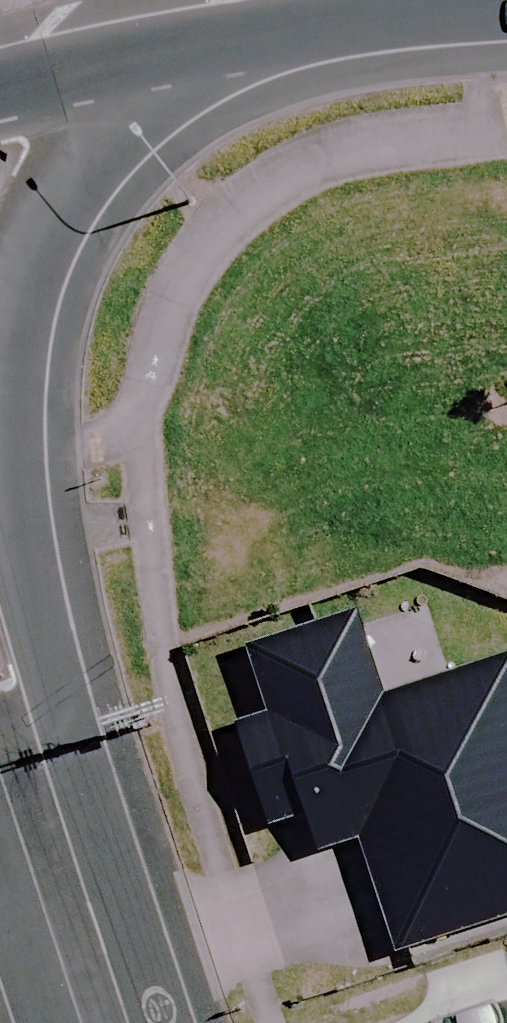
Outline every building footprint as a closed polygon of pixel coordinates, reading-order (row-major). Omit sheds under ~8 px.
[(357,615),(235,659),(258,722),(227,733),(266,840),(315,822),(327,857),(352,848),(396,970),(506,929),(506,660),(389,703),(357,615)]
